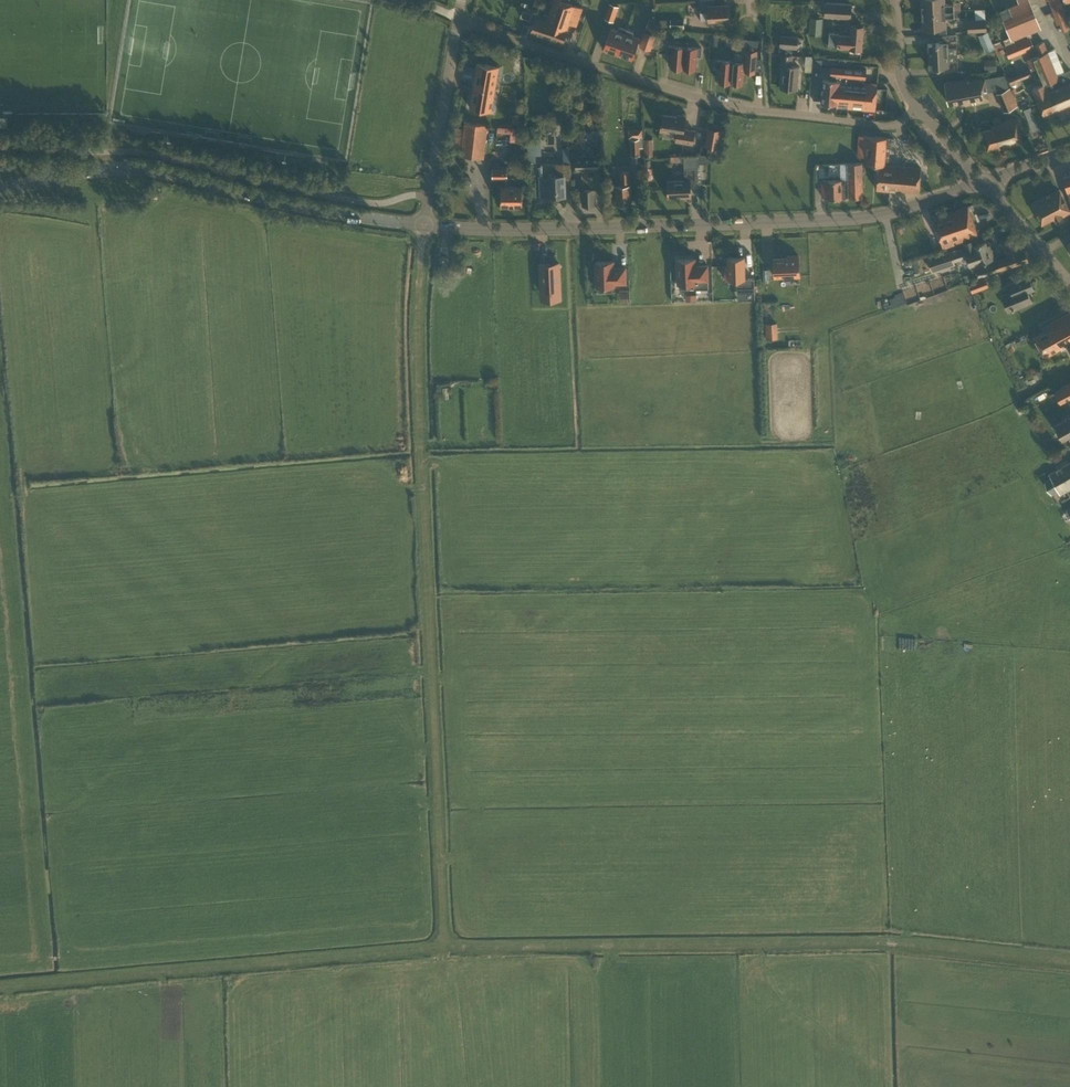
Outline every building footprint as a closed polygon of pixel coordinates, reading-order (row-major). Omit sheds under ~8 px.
[(533,7),(543,11),(547,0),(535,0),(533,7)] [(583,7),(562,1),(562,0),(553,0),(546,22),(550,23),(545,36),(564,42),(570,24),(576,26),(583,7)] [(700,12),(708,12),(709,21),(728,19),(728,5),(714,6),(714,0),(699,0),(700,12)] [(954,10),(954,3),(945,4),(945,0),(921,0),(922,12),(954,10)] [(999,11),(1011,41),(1027,34),(1031,33),(1034,31),(1033,28),(1040,25),(1029,0),(1018,0),(1019,3),(999,11)] [(1046,2),(1048,1),(1057,24),(1059,24),(1067,21),(1068,21),(1060,0),(1046,0),(1046,2)] [(826,1),(825,16),(851,18),(852,3),(826,1)] [(610,3),(605,18),(613,21),(618,6),(610,3)] [(531,20),(533,14),(523,10),(521,17),(531,20)] [(954,17),(954,10),(922,12),(923,27),(946,26),(945,17),(954,17)] [(708,12),(700,12),(701,21),(709,21),(708,12)] [(550,23),(546,22),(535,18),(531,31),(545,36),(550,23)] [(811,18),(810,31),(821,32),(822,18),(811,18)] [(671,19),(670,27),(684,27),(684,19),(671,19)] [(968,31),(986,30),(986,19),(968,20),(968,31)] [(830,32),(828,46),(837,46),(849,47),(849,48),(862,49),(863,26),(851,25),(851,35),(839,34),(839,33),(830,32)] [(611,29),(603,50),(617,54),(626,29),(619,27),(617,31),(611,29)] [(633,32),(626,29),(617,54),(632,59),(639,38),(632,36),(633,32)] [(995,48),(988,31),(978,35),(985,52),(995,48)] [(651,50),(655,36),(645,32),(640,46),(651,50)] [(927,43),(928,56),(957,54),(956,34),(942,35),(942,42),(927,43)] [(797,46),(798,36),(781,35),(780,45),(784,45),(783,54),(782,54),(781,65),(782,65),(780,87),(797,88),(799,65),(791,65),(792,54),(790,54),(791,46),(797,46)] [(1030,37),(1030,36),(1028,36),(1011,44),(1008,37),(1004,39),(1006,45),(1005,46),(1009,58),(1017,55),(1034,47),(1030,37)] [(1043,40),(1035,44),(1039,54),(1026,59),(1030,70),(1035,68),(1041,81),(1038,82),(1039,84),(1032,87),(1044,116),(1056,111),(1056,110),(1061,107),(1063,112),(1069,110),(1069,69),(1057,74),(1048,50),(1047,50),(1043,40)] [(683,69),(685,46),(673,45),(668,45),(668,53),(672,53),(671,68),(683,69)] [(685,46),(683,69),(695,70),(696,55),(701,56),(702,48),(697,47),(685,46)] [(732,60),(731,83),(743,84),(744,71),(745,71),(745,72),(755,73),(755,71),(756,58),(757,51),(746,50),(745,62),(741,61),(742,53),(733,52),(732,60)] [(957,54),(928,56),(929,67),(944,67),(944,73),(958,73),(957,54)] [(985,72),(997,72),(996,58),(984,59),(985,72)] [(716,59),(715,67),(720,68),(719,82),(731,83),(732,60),(720,60),(716,59)] [(496,83),(492,83),(494,66),(499,67),(499,66),(477,63),(474,80),(496,84),(496,83)] [(865,78),(866,70),(831,67),(830,79),(823,79),(821,102),(837,103),(836,106),(875,110),(877,83),(864,82),(865,78)] [(1031,74),(1029,69),(1008,78),(1012,86),(1017,84),(1015,81),(1031,74)] [(985,78),(987,91),(990,91),(1008,87),(1004,75),(990,78),(985,78)] [(965,105),(989,101),(987,91),(985,78),(984,76),(945,83),(949,104),(961,102),(965,105)] [(489,96),(492,83),(496,84),(474,80),(470,106),(492,110),(494,97),(489,96)] [(1012,89),(1011,87),(996,93),(1003,111),(1018,105),(1013,93),(1012,89)] [(1022,109),(1026,119),(1037,114),(1032,104),(1022,109)] [(6,116),(9,116),(9,110),(3,110),(3,113),(0,113),(0,125),(6,125),(6,116)] [(684,128),(686,116),(677,114),(677,116),(663,114),(660,130),(677,133),(676,141),(692,143),(695,130),(684,128)] [(996,150),(1022,143),(1015,118),(991,125),(992,129),(982,131),(987,150),(995,148),(996,150)] [(456,135),(455,149),(460,150),(460,156),(484,158),(487,124),(463,122),(462,136),(456,135)] [(709,128),(706,146),(716,147),(719,148),(722,130),(719,129),(709,128)] [(642,129),(629,130),(629,137),(639,137),(643,136),(642,129)] [(886,137),(868,136),(859,135),(857,156),(866,156),(866,163),(878,164),(876,189),(919,192),(921,168),(889,165),(884,165),(886,137)] [(639,139),(631,139),(632,155),(640,155),(640,148),(643,147),(643,136),(639,137),(639,139)] [(569,146),(576,151),(579,145),(573,141),(569,146)] [(540,142),(529,142),(529,153),(529,155),(536,154),(540,154),(540,152),(540,142)] [(596,205),(595,187),(595,182),(600,182),(599,155),(575,155),(576,170),(581,170),(582,205),(596,205)] [(685,180),(668,180),(668,197),(691,196),(690,181),(699,180),(698,162),(698,156),(684,157),(685,180)] [(571,178),(570,163),(564,163),(564,162),(556,162),(556,164),(542,164),(540,166),(540,176),(541,196),(565,195),(564,179),(571,178)] [(827,196),(827,197),(842,197),(842,196),(849,196),(849,197),(863,197),(862,162),(848,163),(848,179),(821,180),(822,196),(827,196)] [(507,179),(507,168),(492,168),(492,179),(507,179)] [(620,171),(620,178),(621,185),(616,185),(616,204),(631,203),(630,184),(629,171),(620,171)] [(522,206),(522,186),(501,185),(501,206),(522,206)] [(1069,213),(1069,210),(1059,189),(1031,203),(1042,224),(1053,218),(1055,221),(1069,213)] [(931,256),(927,257),(932,271),(936,270),(953,265),(952,262),(962,258),(964,258),(963,255),(966,254),(967,257),(970,265),(978,262),(979,263),(994,258),(990,244),(987,245),(986,241),(975,244),(973,237),(978,236),(968,206),(933,217),(943,247),(962,241),(965,247),(949,252),(948,251),(931,256)] [(980,269),(975,271),(977,277),(983,275),(1001,269),(1012,265),(1013,266),(1028,261),(1025,250),(1019,252),(1015,241),(1013,235),(1000,239),(1003,247),(1003,246),(1007,257),(997,260),(998,263),(980,269)] [(788,258),(774,258),(775,277),(800,276),(799,255),(788,256),(788,258)] [(445,266),(447,257),(440,256),(439,266),(445,266)] [(744,257),(728,257),(729,279),(737,279),(737,291),(745,290),(745,299),(755,298),(754,278),(744,278),(744,257)] [(694,258),(678,259),(678,283),(679,283),(680,288),(686,288),(686,283),(694,283),(694,288),(708,288),(708,265),(698,265),(698,266),(694,266),(694,258)] [(613,261),(596,261),(597,286),(614,285),(613,283),(626,282),(625,267),(617,267),(617,268),(613,268),(613,261)] [(559,263),(540,263),(541,292),(541,299),(561,298),(560,291),(559,263)] [(1023,264),(1013,268),(1015,274),(1026,270),(1023,264)] [(1032,284),(1028,276),(1008,284),(1012,291),(1002,295),(1008,310),(1031,300),(1025,286),(1032,284)] [(988,285),(985,277),(969,283),(972,291),(988,285)] [(628,303),(628,292),(618,292),(618,293),(618,302),(618,303),(628,303)] [(1049,323),(1051,327),(1034,336),(1045,356),(1061,348),(1062,349),(1068,346),(1069,350),(1069,311),(1049,323)] [(769,323),(765,323),(766,339),(778,338),(777,323),(777,322),(769,323)] [(1061,387),(1061,388),(1055,392),(1060,403),(1069,398),(1069,382),(1061,387)] [(1055,425),(1063,440),(1069,436),(1069,417),(1055,425)] [(1049,474),(1051,478),(1045,481),(1052,492),(1057,489),(1060,494),(1069,489),(1069,462),(1049,474)]
